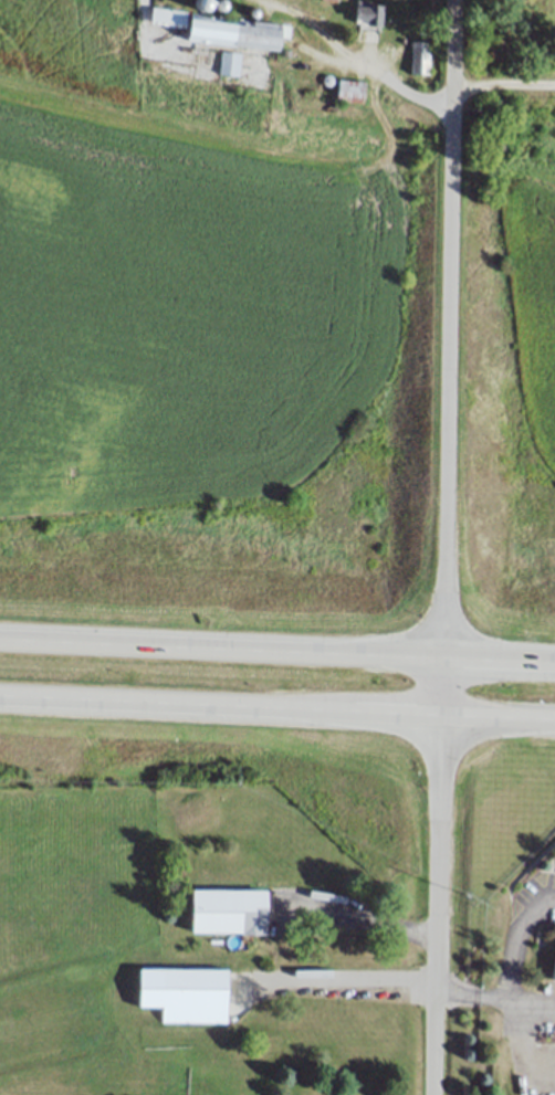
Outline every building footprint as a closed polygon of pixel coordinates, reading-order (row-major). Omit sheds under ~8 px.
[(200,1),(200,0),(212,0),(212,1),(212,2),(212,3),(212,4),(212,6),(211,6),(211,7),(210,8),(209,9),(208,9),(207,9),(206,9),(205,12),(241,17),(241,15),(241,14),(241,13),(241,12),(241,11),(242,11),(242,10),(243,10),(244,9),(245,9),(247,9),(247,10),(248,10),(249,10),(249,11),(249,12),(250,12),(250,13),(250,14),(249,15),(249,17),(248,17),(275,20),(275,23),(290,25),(289,38),(279,35),(276,50),(232,44),(232,46),(184,41),(184,32),(185,28),(148,23),(150,6),(189,10),(189,8),(188,8),(188,9),(187,9),(186,9),(185,9),(185,8),(184,8),(182,8),(182,7),(181,7),(181,6),(180,6),(180,4),(180,3),(180,2),(180,1),(180,0),(192,0),(193,0),(193,1),(199,2),(199,1),(200,1)] [(379,4),(378,25),(360,24),(362,20),(354,19),(349,19),(350,6),(355,6),(363,7),(364,3),(379,4)] [(409,41),(428,42),(426,73),(408,72),(409,41)] [(218,50),(239,52),(235,76),(214,74),(218,50)] [(336,77),(363,80),(362,103),(334,101),(336,77)] [(192,887),(268,889),(268,935),(241,935),(241,933),(191,931),(192,887)] [(161,967),(228,968),(228,1022),(161,1021),(161,967)]
